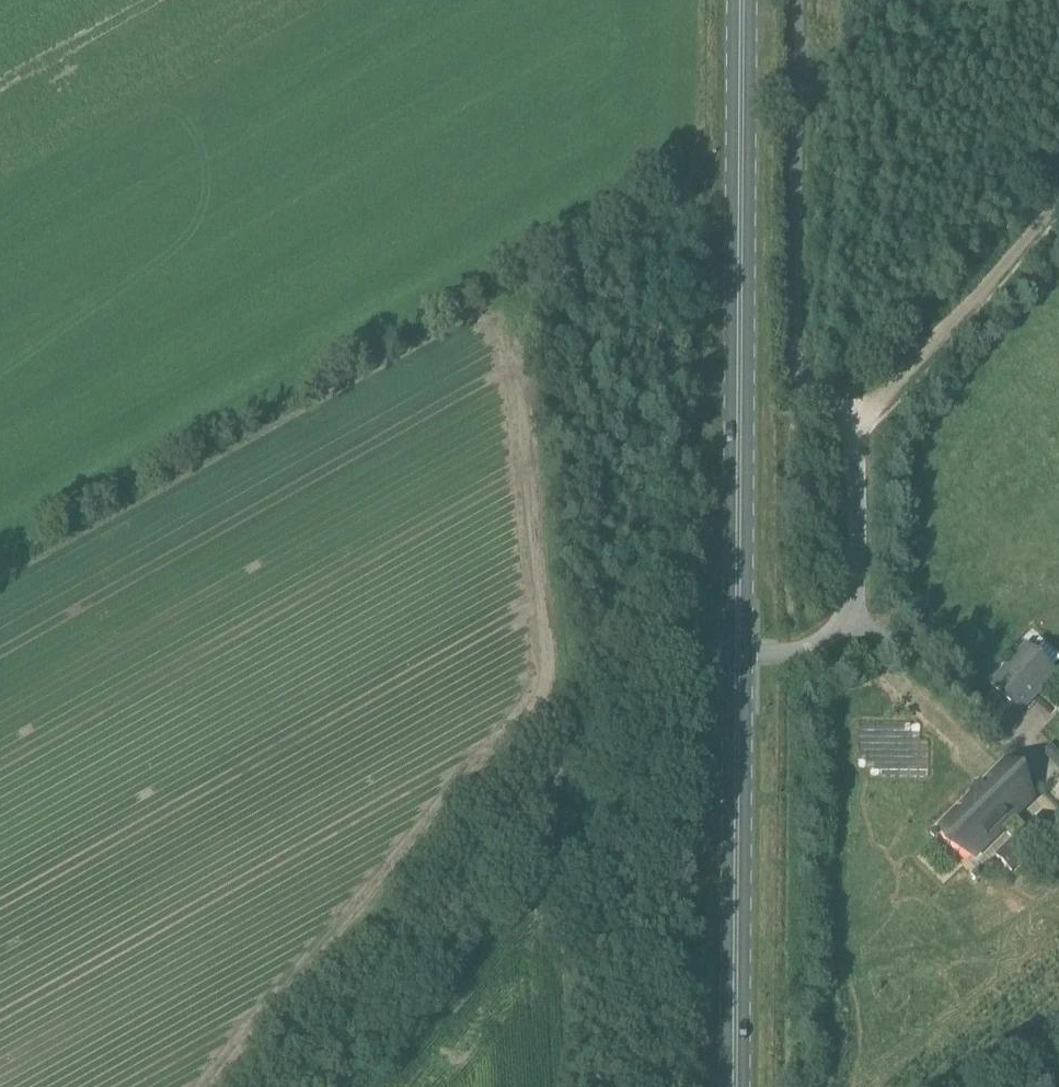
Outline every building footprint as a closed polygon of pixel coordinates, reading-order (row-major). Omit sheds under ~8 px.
[(1058,674),(1027,644),(989,685),(1021,714),(1058,674)] [(1016,835),(1019,838),(1023,835),(1041,854),(1038,859),(1040,861),(1058,843),(1058,796),(1016,835)]
